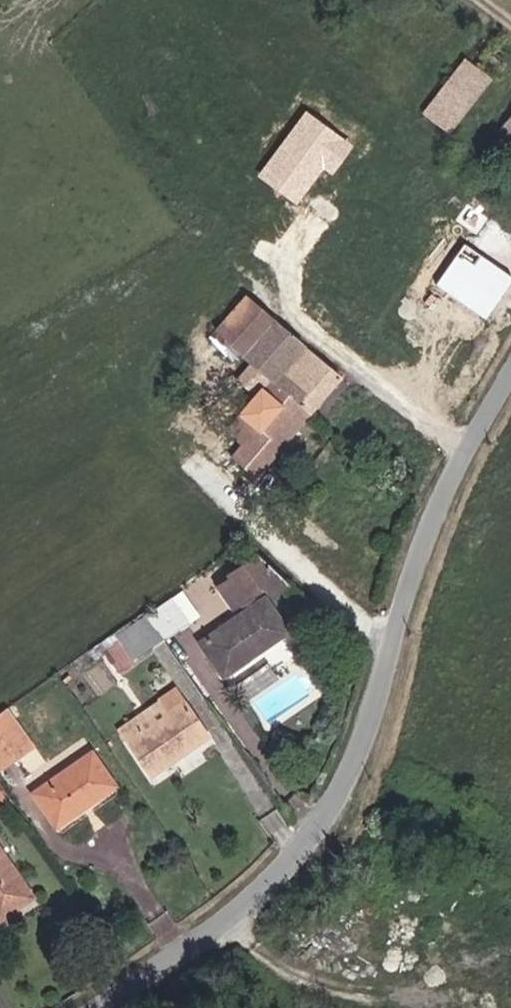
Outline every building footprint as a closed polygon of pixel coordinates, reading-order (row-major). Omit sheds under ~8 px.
[(436,85),(448,94),(477,54),(465,45),(436,85)] [(425,123),(438,133),(490,64),(477,54),(448,94),(425,123)] [(414,113),(425,123),(448,94),(436,85),(414,113)] [(489,127),(510,144),(510,98),(489,127)] [(296,412),(325,373),(243,303),(210,340),(252,375),(296,412)] [(227,436),(254,459),(296,412),(252,375),(211,421),(227,436)] [(238,478),(254,459),(227,436),(211,454),(238,478)] [(271,589),(284,579),(255,552),(217,578),(231,599),(261,579),(271,589)] [(202,633),(227,670),(289,631),(264,593),(202,633)] [(181,627),(193,619),(178,596),(166,604),(181,627)] [(145,619),(161,641),(181,627),(166,604),(145,619)] [(113,641),(128,664),(161,641),(145,619),(113,641)] [(121,732),(149,772),(205,735),(181,700),(159,714),(151,700),(127,714),(133,724),(121,732)] [(4,767),(37,744),(7,703),(0,708),(0,761),(4,767)] [(34,791),(60,828),(118,784),(92,750),(34,791)] [(3,920),(38,895),(0,841),(0,915),(3,920)]
